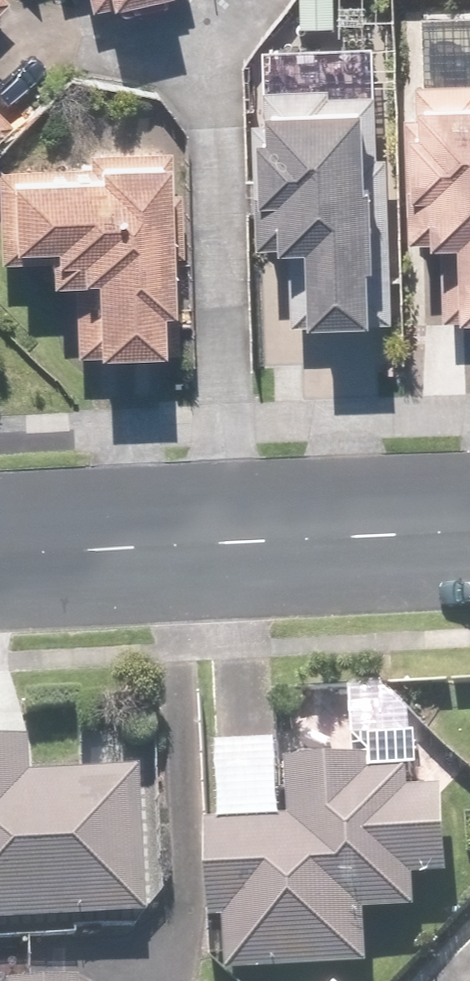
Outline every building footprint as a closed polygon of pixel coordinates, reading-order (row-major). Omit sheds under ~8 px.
[(426,41),(425,220),(454,220),(454,306),(469,306),(469,41),(426,41)] [(400,45),(277,42),(273,226),(327,227),(326,259),(305,259),(304,314),(358,315),(358,301),(394,302),(400,45)] [(20,112),(0,91),(0,131),(20,112)] [(180,154),(1,155),(2,248),(58,247),(58,264),(82,264),(83,343),(124,343),(123,332),(182,331),(180,154)] [(356,684),(354,727),(408,729),(410,686),(356,684)] [(0,738),(0,914),(150,914),(150,773),(33,773),(33,738),(0,738)] [(221,743),(221,821),(222,915),(237,915),(237,965),(377,965),(377,905),(426,904),(426,873),(458,873),(457,786),(417,787),(417,765),(380,765),(380,750),(329,750),(329,765),(290,765),(290,742),(221,743)]
